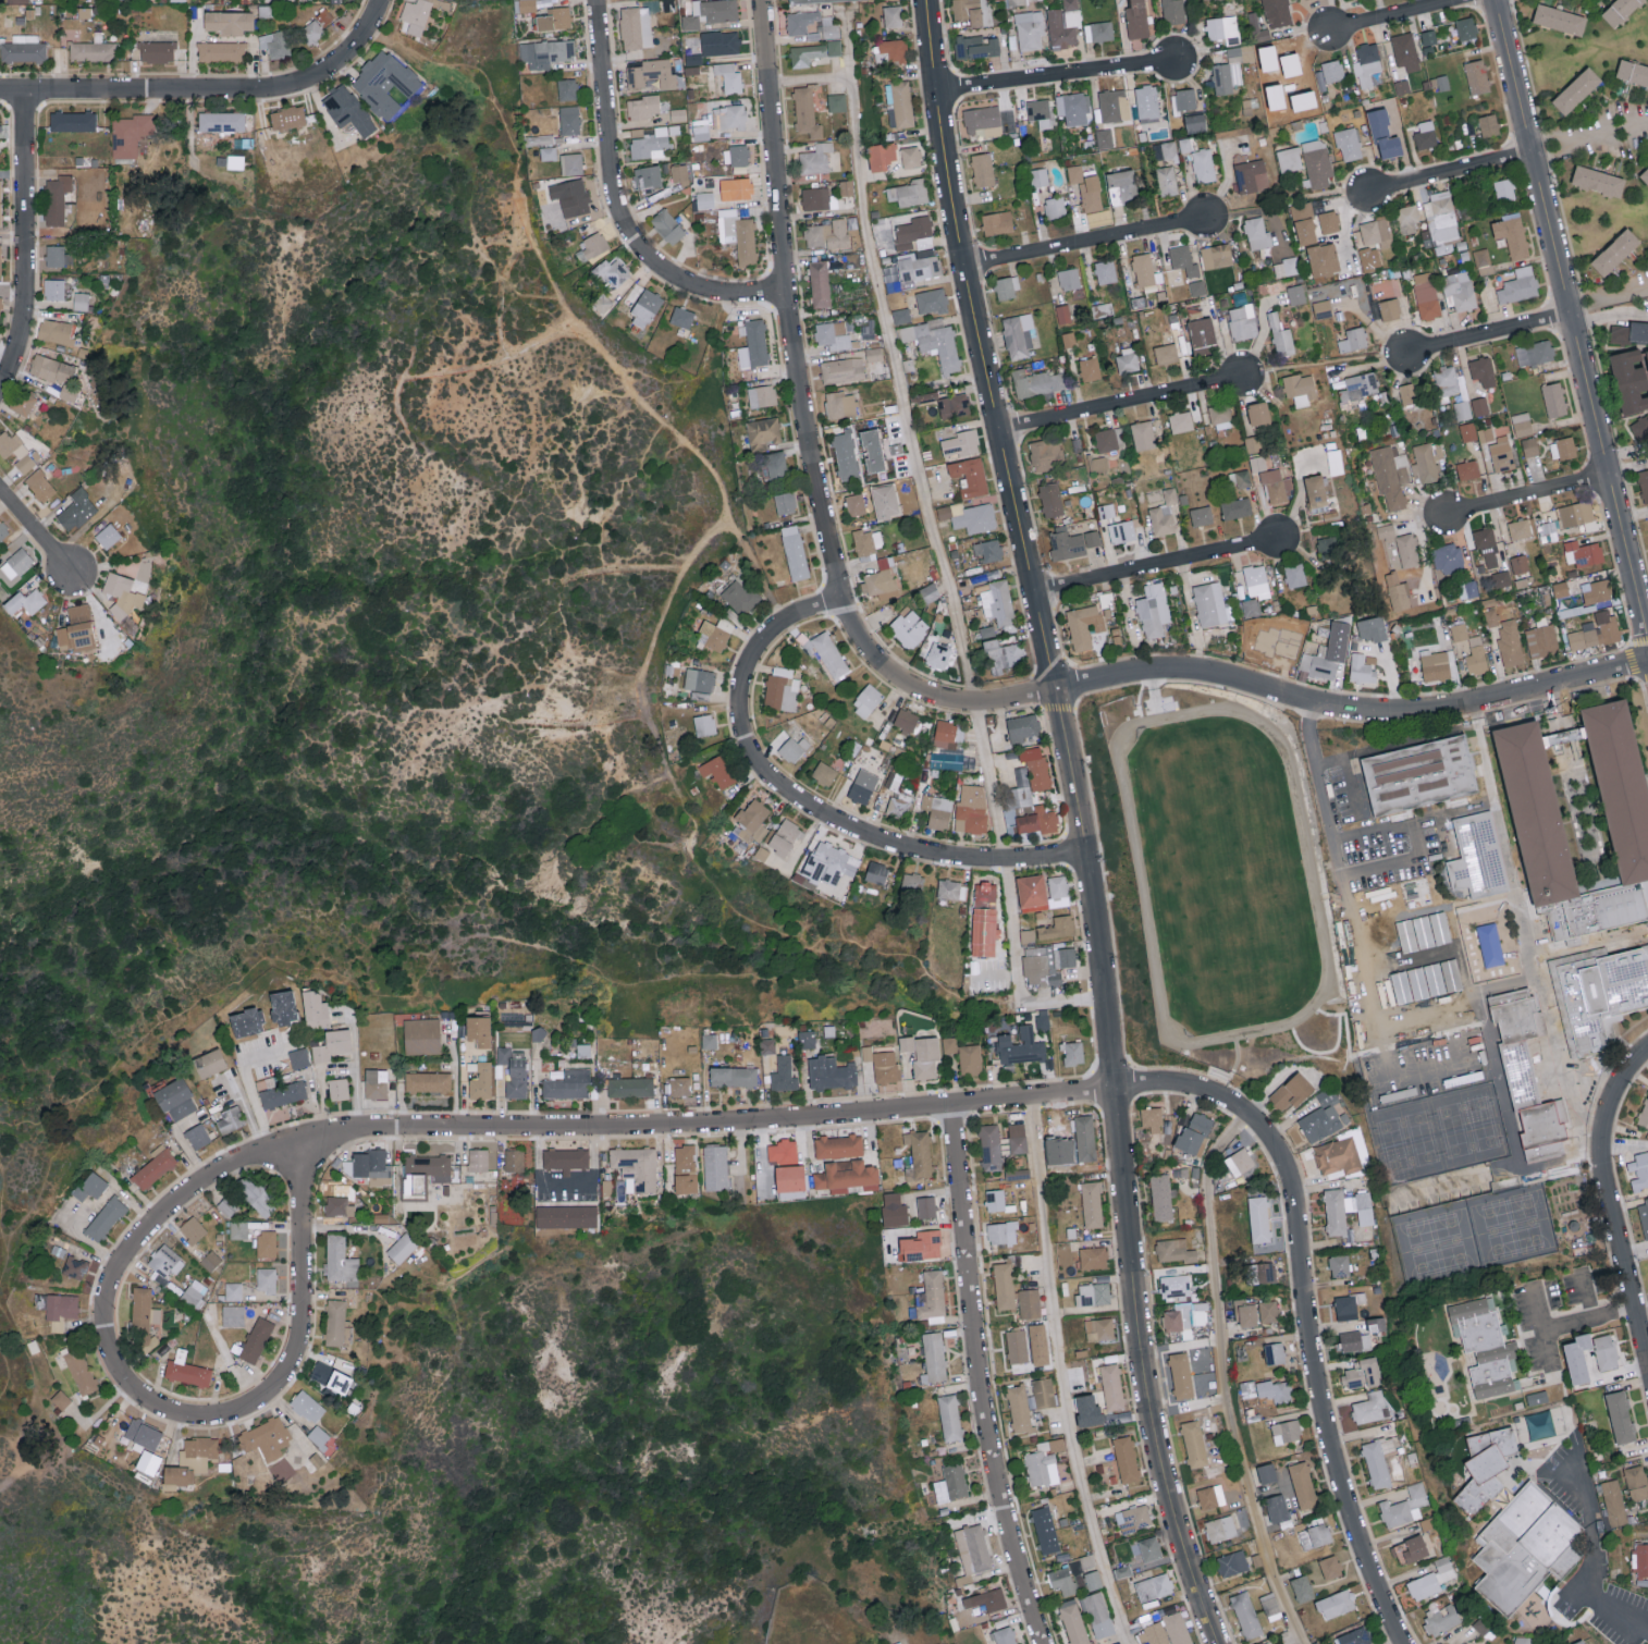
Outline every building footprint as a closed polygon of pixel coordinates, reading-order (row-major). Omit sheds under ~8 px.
[(424,27),(433,2),(427,0),(417,0),(416,3),(408,0),(406,0),(399,18),(424,27)] [(516,13),(537,10),(535,0),(516,0),(514,0),(516,13)] [(737,0),(696,0),(692,0),(693,14),(682,15),(683,29),(703,28),(703,21),(738,20),(737,0)] [(952,19),(970,18),(970,25),(990,25),(990,12),(987,12),(987,0),(952,0),(952,19)] [(1051,47),(1078,44),(1076,25),(1081,24),(1079,0),(1063,0),(1064,7),(1047,9),(1051,47)] [(1150,35),(1145,0),(1130,0),(1131,6),(1124,7),(1129,39),(1150,35)] [(1186,21),(1184,0),(1161,0),(1163,23),(1186,21)] [(1288,0),(1262,0),(1269,28),(1294,22),(1288,0)] [(1603,16),(1621,0),(1641,0),(1612,26),(1603,16)] [(883,6),(885,27),(903,25),(900,4),(883,6)] [(1532,24),(1537,4),(1586,16),(1581,37),(1532,24)] [(623,48),(653,46),(650,13),(640,14),(640,5),(619,7),(623,48)] [(549,7),(549,15),(536,15),(536,29),(571,27),(570,6),(549,7)] [(254,11),(204,10),(204,29),(220,29),(220,34),(244,34),(244,29),(253,29),(254,11)] [(787,12),(787,34),(807,34),(807,22),(821,22),(820,10),(787,12)] [(1016,12),(1018,50),(1043,49),(1042,11),(1016,12)] [(1269,28),(1259,29),(1257,13),(1249,15),(1254,40),(1271,37),(1269,28)] [(823,16),(823,37),(840,37),(839,23),(832,23),(831,15),(823,16)] [(1478,36),(1474,15),(1455,19),(1459,40),(1478,36)] [(1239,43),(1238,16),(1207,17),(1207,39),(1226,38),(1227,44),(1239,43)] [(326,33),(315,18),(299,30),(310,45),(326,33)] [(1084,24),(1086,42),(1114,39),(1112,20),(1084,24)] [(1420,32),(1424,46),(1437,42),(1434,28),(1420,32)] [(268,47),(270,58),(289,55),(285,30),(257,35),(260,49),(268,47)] [(738,31),(721,32),(722,53),(739,52),(738,31)] [(1407,72),(1421,69),(1412,31),(1390,36),(1398,67),(1405,65),(1407,72)] [(38,34),(12,34),(12,41),(1,41),(0,61),(46,62),(46,41),(38,41),(38,34)] [(999,36),(985,37),(985,35),(955,36),(956,57),(1000,55),(999,36)] [(875,40),(876,63),(908,62),(907,38),(875,40)] [(175,40),(140,41),(141,61),(175,60),(175,40)] [(551,61),(575,60),(574,40),(520,42),(521,61),(529,60),(529,70),(551,69),(551,61)] [(841,54),(840,40),(828,40),(828,55),(841,54)] [(70,60),(115,59),(115,41),(70,42),(70,60)] [(246,42),(199,41),(198,60),(246,60),(246,42)] [(1373,86),(1371,73),(1382,71),(1377,42),(1356,46),(1359,60),(1354,61),(1359,88),(1373,86)] [(811,56),(827,55),(827,44),(791,46),(792,67),(811,66),(811,56)] [(348,85),(388,120),(401,105),(378,84),(386,76),(409,97),(423,82),(382,46),(348,85)] [(1214,64),(1243,60),(1241,46),(1211,50),(1214,64)] [(1269,54),(1274,75),(1290,71),(1294,89),(1306,86),(1297,48),(1269,54)] [(677,87),(676,72),(671,72),(671,58),(641,59),(642,65),(626,66),(627,87),(646,86),(645,79),(659,78),(660,88),(677,87)] [(1345,78),(1341,58),(1321,62),(1325,83),(1345,78)] [(1471,94),(1490,90),(1484,58),(1465,62),(1471,94)] [(723,73),(724,93),(742,92),(741,70),(735,71),(734,62),(713,63),(714,74),(723,73)] [(1623,62),(1647,69),(1647,87),(1619,78),(1623,62)] [(1214,93),(1233,93),(1233,83),(1242,83),(1241,63),(1213,64),(1214,93)] [(1550,103),(1587,69),(1600,82),(1563,116),(1550,103)] [(577,78),(558,79),(559,99),(578,99),(577,78)] [(1394,82),(1397,95),(1411,92),(1407,78),(1394,82)] [(913,125),(910,80),(886,82),(889,127),(913,125)] [(338,127),(352,119),(363,137),(376,129),(347,82),(321,98),(338,127)] [(1138,118),(1159,117),(1157,85),(1136,86),(1138,118)] [(814,124),(813,86),(793,87),(796,132),(809,132),(810,138),(823,137),(823,124),(814,124)] [(1098,91),(1102,122),(1131,118),(1127,87),(1098,91)] [(1196,107),(1194,88),(1171,91),(1173,110),(1196,107)] [(847,109),(844,92),(827,94),(830,111),(847,109)] [(1057,115),(1065,115),(1066,125),(1089,124),(1087,93),(1056,94),(1057,115)] [(627,96),(628,117),(660,116),(659,95),(627,96)] [(1026,97),(1027,119),(1039,118),(1039,128),(1051,127),(1049,96),(1026,97)] [(269,111),(273,130),(307,123),(303,104),(269,111)] [(713,105),(714,129),(746,127),(745,104),(713,105)] [(580,133),(579,105),(560,105),(561,134),(580,133)] [(1001,134),(1000,106),(964,108),(965,136),(1001,134)] [(51,130),(96,130),(96,111),(50,111),(51,130)] [(198,130),(245,130),(245,112),(199,111),(198,130)] [(138,156),(137,134),(154,133),(153,112),(132,113),(132,117),(112,117),(113,157),(138,156)] [(1206,130),(1205,113),(1185,114),(1186,132),(1206,130)] [(1499,133),(1497,113),(1479,115),(1482,135),(1499,133)] [(709,139),(708,119),(693,120),(693,140),(709,139)] [(1419,131),(1414,132),(1417,149),(1438,146),(1433,119),(1418,122),(1419,131)] [(631,158),(651,158),(651,148),(670,147),(669,125),(654,126),(655,133),(645,133),(645,137),(631,138),(631,158)] [(1344,160),(1362,157),(1357,126),(1334,130),(1336,148),(1342,147),(1344,160)] [(1096,129),(1098,149),(1113,147),(1111,128),(1096,129)] [(1381,140),(1373,142),(1377,159),(1403,153),(1397,128),(1379,132),(1381,140)] [(1179,139),(1181,151),(1192,149),(1190,136),(1179,139)] [(1311,189),(1330,185),(1328,176),(1333,175),(1325,137),(1301,142),(1311,189)] [(1155,161),(1178,157),(1176,140),(1153,143),(1155,161)] [(800,152),(800,173),(829,172),(828,151),(833,151),(833,141),(815,141),(815,151),(800,152)] [(869,171),(887,170),(887,161),(896,160),(895,142),(868,143),(869,171)] [(900,148),(904,168),(922,164),(918,144),(900,148)] [(724,165),(748,164),(747,145),(723,146),(724,165)] [(557,146),(540,147),(541,160),(557,159),(557,146)] [(1212,147),(1192,149),(1196,182),(1215,180),(1212,147)] [(1279,171),(1302,169),(1300,147),(1277,149),(1279,171)] [(995,185),(990,151),(971,154),(976,188),(995,185)] [(560,154),(563,175),(583,173),(581,152),(560,154)] [(244,169),(244,155),(227,154),(227,168),(244,169)] [(1233,164),(1239,194),(1269,188),(1262,158),(1233,164)] [(1638,175),(1647,163),(1647,183),(1638,175)] [(662,186),(660,164),(634,166),(635,187),(662,186)] [(673,184),(689,183),(687,164),(671,165),(673,184)] [(1067,166),(1069,183),(1080,182),(1083,212),(1102,210),(1098,174),(1084,175),(1083,164),(1067,166)] [(1157,167),(1160,196),(1177,194),(1174,165),(1157,167)] [(1571,185),(1575,165),(1623,179),(1618,197),(1571,185)] [(1049,184),(1047,167),(1029,169),(1032,187),(1049,184)] [(1111,203),(1139,198),(1133,168),(1106,173),(1111,203)] [(64,226),(65,191),(72,191),(72,174),(58,174),(58,179),(47,179),(46,225),(64,226)] [(898,205),(927,203),(925,176),(910,177),(910,184),(886,186),(888,200),(898,199),(898,205)] [(564,217),(591,211),(583,177),(548,185),(551,199),(559,197),(564,217)] [(752,177),(720,178),(721,199),(753,198),(752,177)] [(1515,199),(1513,178),(1495,180),(1497,201),(1515,199)] [(802,187),(803,209),(829,208),(829,187),(802,187)] [(697,208),(714,208),(713,191),(696,192),(697,208)] [(1043,200),(1048,219),(1067,214),(1062,195),(1043,200)] [(1299,245),(1318,241),(1311,211),(1322,209),(1320,198),(1290,205),(1299,245)] [(1420,231),(1416,204),(1396,207),(1400,234),(1420,231)] [(687,231),(663,207),(649,221),(672,245),(687,231)] [(737,218),(736,208),(718,208),(720,242),(737,242),(738,265),(756,264),(754,217),(737,218)] [(981,214),(985,235),(1014,230),(1011,209),(981,214)] [(1318,212),(1321,233),(1340,230),(1337,209),(1318,212)] [(915,247),(915,249),(934,246),(929,214),(911,217),(912,222),(894,225),(898,250),(915,247)] [(1245,218),(1249,250),(1273,246),(1271,230),(1265,231),(1263,216),(1245,218)] [(1492,220),(1494,238),(1508,236),(1510,259),(1528,257),(1523,216),(1492,220)] [(804,224),(805,245),(827,245),(827,248),(848,247),(847,217),(832,218),(832,223),(804,224)] [(1392,238),(1387,217),(1359,223),(1364,245),(1392,238)] [(581,262),(609,248),(600,230),(578,241),(582,249),(576,252),(581,262)] [(1606,275),(1596,262),(1631,235),(1640,247),(1606,275)] [(1306,247),(1313,276),(1341,270),(1334,241),(1306,247)] [(1205,269),(1234,264),(1229,242),(1200,247),(1205,269)] [(46,266),(64,265),(64,244),(46,245),(46,266)] [(1199,263),(1192,264),(1189,244),(1169,247),(1172,268),(1186,266),(1187,277),(1200,275),(1199,263)] [(1363,272),(1374,271),(1371,247),(1360,248),(1363,272)] [(1484,272),(1483,267),(1492,265),(1488,247),(1474,250),(1480,275),(1492,272),(1491,270),(1484,272)] [(842,253),(843,268),(861,267),(860,252),(842,253)] [(1157,283),(1151,252),(1132,255),(1138,287),(1157,283)] [(941,275),(938,254),(913,258),(913,256),(897,258),(900,280),(941,275)] [(1273,261),(1276,277),(1300,272),(1297,256),(1273,261)] [(618,257),(611,263),(605,258),(590,271),(599,281),(605,276),(616,288),(632,273),(618,257)] [(1094,262),(1098,284),(1118,280),(1114,259),(1094,262)] [(810,261),(812,307),(830,307),(828,260),(810,261)] [(1499,303),(1539,294),(1532,263),(1514,267),(1517,278),(1503,281),(1504,287),(1496,289),(1499,303)] [(1057,271),(1062,290),(1081,286),(1077,266),(1057,271)] [(1447,296),(1452,294),(1456,312),(1478,307),(1469,269),(1442,276),(1447,296)] [(1422,320),(1443,316),(1432,271),(1412,275),(1422,320)] [(995,278),(997,299),(1019,296),(1017,275),(995,278)] [(65,279),(45,279),(44,299),(65,300),(65,279)] [(1206,294),(1204,279),(1190,281),(1192,295),(1206,294)] [(1307,302),(1305,283),(1287,286),(1289,304),(1307,302)] [(915,292),(920,314),(949,308),(944,287),(915,292)] [(663,296),(644,288),(629,321),(647,329),(663,296)] [(89,310),(89,292),(74,292),(74,309),(89,310)] [(1383,321),(1402,317),(1397,297),(1379,301),(1383,321)] [(1313,302),(1316,318),(1332,315),(1329,299),(1313,302)] [(1055,306),(1059,324),(1071,321),(1068,303),(1055,306)] [(1234,341),(1259,336),(1252,303),(1227,308),(1234,341)] [(695,311),(675,305),(670,323),(690,328),(695,311)] [(895,324),(911,321),(909,307),(892,309),(895,324)] [(1269,311),(1276,356),(1295,352),(1291,327),(1281,329),(1278,310),(1269,311)] [(1001,318),(1009,360),(1032,356),(1029,337),(1036,335),(1032,312),(1001,318)] [(1218,349),(1210,316),(1187,321),(1195,355),(1218,349)] [(37,337),(70,344),(74,324),(41,317),(37,337)] [(748,365),(767,364),(765,318),(746,319),(748,365)] [(828,344),(829,350),(849,348),(847,321),(816,323),(817,344),(828,344)] [(1647,344),(1647,322),(1630,321),(1629,325),(1611,324),(1610,342),(1647,344)] [(899,327),(901,342),(918,339),(920,353),(938,350),(942,374),(961,370),(953,324),(928,329),(927,322),(899,327)] [(1346,329),(1348,338),(1337,340),(1340,352),(1368,346),(1363,325),(1346,329)] [(1072,331),(1062,333),(1064,346),(1074,345),(1072,331)] [(1555,359),(1550,338),(1515,346),(1519,367),(1555,359)] [(1158,365),(1180,360),(1176,342),(1154,347),(1158,365)] [(1118,348),(1120,372),(1138,370),(1136,346),(1118,348)] [(866,349),(867,362),(883,360),(882,347),(866,349)] [(1647,409),(1647,395),(1642,397),(1641,391),(1647,389),(1647,350),(1641,351),(1641,347),(1609,354),(1622,414),(1647,409)] [(78,387),(70,385),(76,364),(35,354),(29,374),(62,383),(59,398),(75,402),(78,387)] [(820,362),(823,384),(866,378),(862,356),(820,362)] [(1082,381),(1102,378),(1098,356),(1079,359),(1082,381)] [(1482,378),(1482,386),(1495,386),(1493,357),(1469,359),(1471,379),(1482,378)] [(1455,364),(1434,367),(1439,396),(1459,393),(1455,364)] [(1011,370),(1018,399),(1066,387),(1062,372),(1049,375),(1047,370),(1027,375),(1025,366),(1011,370)] [(1379,393),(1374,371),(1344,377),(1347,389),(1339,390),(1341,401),(1379,393)] [(1314,373),(1283,376),(1286,397),(1294,396),(1296,406),(1310,404),(1310,399),(1317,398),(1314,373)] [(1543,384),(1547,417),(1567,414),(1563,381),(1543,384)] [(1418,401),(1413,382),(1398,386),(1403,405),(1418,401)] [(774,384),(748,386),(749,407),(776,405),(774,384)] [(36,396),(18,389),(11,409),(29,415),(36,396)] [(844,395),(844,390),(825,392),(827,418),(857,414),(855,393),(844,395)] [(922,400),(938,399),(938,391),(921,393),(922,400)] [(937,398),(941,419),(971,413),(967,392),(937,398)] [(1489,413),(1485,396),(1471,399),(1475,416),(1489,413)] [(1457,420),(1472,417),(1469,399),(1454,402),(1457,420)] [(1250,426),(1271,423),(1268,400),(1248,403),(1250,426)] [(1229,402),(1209,406),(1214,430),(1233,426),(1229,402)] [(1194,428),(1190,409),(1168,414),(1173,433),(1194,428)] [(1515,436),(1533,433),(1529,411),(1512,414),(1515,436)] [(1629,425),(1639,443),(1647,438),(1647,414),(1629,425)] [(745,422),(751,447),(783,440),(778,415),(745,422)] [(1156,447),(1151,419),(1130,424),(1136,451),(1156,447)] [(1459,425),(1464,441),(1478,438),(1473,421),(1459,425)] [(19,459),(14,463),(23,474),(43,458),(35,448),(30,453),(9,427),(0,434),(0,453),(4,458),(13,451),(19,459)] [(859,478),(851,427),(843,428),(844,433),(832,435),(840,481),(859,478)] [(868,473),(886,470),(877,427),(860,431),(868,473)] [(1119,448),(1115,427),(1094,431),(1098,452),(1119,448)] [(1494,440),(1492,427),(1478,429),(1480,442),(1494,440)] [(979,451),(975,428),(956,431),(957,437),(940,440),(943,457),(979,451)] [(1497,442),(1490,443),(1493,471),(1514,469),(1510,434),(1496,436),(1497,442)] [(1035,470),(1065,464),(1059,435),(1028,442),(1035,470)] [(1549,442),(1554,460),(1578,454),(1573,435),(1549,442)] [(1248,453),(1262,450),(1260,436),(1245,439),(1248,453)] [(1525,456),(1540,454),(1536,436),(1522,439),(1525,456)] [(1413,446),(1416,463),(1414,463),(1419,484),(1440,479),(1436,459),(1444,457),(1440,440),(1413,446)] [(1370,450),(1380,493),(1384,492),(1388,511),(1407,507),(1402,484),(1412,482),(1405,452),(1398,454),(1396,444),(1370,450)] [(766,452),(769,479),(787,477),(785,450),(766,452)] [(947,463),(950,477),(965,474),(967,486),(960,488),(963,499),(989,493),(981,456),(947,463)] [(1459,480),(1480,476),(1476,459),(1456,463),(1459,480)] [(1271,503),(1295,497),(1290,476),(1282,478),(1280,467),(1259,472),(1262,484),(1266,483),(1271,503)] [(42,503),(57,491),(39,468),(24,479),(42,503)] [(1236,488),(1252,484),(1248,468),(1232,472),(1236,488)] [(1636,473),(1647,470),(1647,504),(1643,505),(1636,473)] [(1310,512),(1328,510),(1323,474),(1305,476),(1310,512)] [(1064,514),(1058,481),(1038,485),(1044,518),(1064,514)] [(64,509),(55,516),(69,532),(98,507),(80,486),(60,504),(64,509)] [(1164,488),(1165,505),(1150,507),(1152,535),(1174,533),(1171,503),(1177,503),(1176,487),(1164,488)] [(777,513),(797,511),(795,491),(774,493),(777,513)] [(848,516),(865,514),(863,493),(846,495),(848,516)] [(1252,515),(1250,498),(1221,500),(1223,518),(1252,515)] [(1596,519),(1590,499),(1556,508),(1561,529),(1596,519)] [(993,502),(963,507),(962,503),(937,507),(939,519),(951,517),(953,528),(967,526),(968,534),(997,528),(993,502)] [(1193,527),(1214,521),(1210,504),(1189,509),(1193,527)] [(1508,521),(1510,538),(1531,536),(1529,519),(1508,521)] [(0,520),(0,538),(9,531),(0,520)] [(1110,543),(1136,540),(1134,520),(1108,523),(1110,543)] [(106,549),(122,536),(110,522),(94,535),(106,549)] [(1379,539),(1396,534),(1393,523),(1376,527),(1379,539)] [(1087,554),(1083,533),(1068,535),(1066,526),(1048,529),(1054,560),(1087,554)] [(880,536),(873,537),(872,528),(853,531),(857,555),(876,552),(875,544),(881,543),(880,536)] [(1484,559),(1496,558),(1494,528),(1474,529),(1475,549),(1484,548),(1484,559)] [(1101,544),(1098,529),(1084,532),(1087,547),(1101,544)] [(792,581),(810,577),(800,531),(782,535),(792,581)] [(1397,535),(1402,568),(1419,565),(1414,532),(1397,535)] [(1317,539),(1321,560),(1341,555),(1336,535),(1317,539)] [(1002,559),(999,538),(973,542),(975,555),(980,554),(982,562),(1002,559)] [(1575,561),(1577,567),(1604,561),(1599,541),(1579,546),(1578,539),(1563,542),(1568,563),(1575,561)] [(1439,574),(1465,568),(1458,541),(1433,547),(1439,574)] [(22,547),(0,564),(0,566),(11,580),(34,561),(22,547)] [(1510,558),(1515,574),(1530,570),(1525,553),(1510,558)] [(861,575),(866,597),(880,593),(880,594),(895,590),(888,557),(877,559),(880,571),(861,575)] [(1285,564),(1287,587),(1306,585),(1304,562),(1285,564)] [(1243,568),(1249,596),(1257,594),(1258,599),(1271,597),(1263,563),(1243,568)] [(1495,588),(1512,584),(1509,569),(1492,573),(1495,588)] [(134,579),(109,571),(102,591),(116,596),(110,614),(127,619),(132,605),(141,608),(146,595),(130,590),(134,579)] [(761,596),(752,587),(748,591),(736,578),(720,593),(741,615),(761,596)] [(988,581),(990,589),(980,591),(985,618),(998,616),(1001,633),(1017,630),(1007,578),(988,581)] [(1591,589),(1583,591),(1585,603),(1612,599),(1609,579),(1589,582),(1591,589)] [(1192,586),(1201,627),(1235,620),(1231,601),(1225,603),(1220,580),(1192,586)] [(1461,598),(1478,595),(1476,580),(1459,583),(1461,598)] [(1555,597),(1569,594),(1567,580),(1552,583),(1555,597)] [(1171,621),(1164,581),(1151,583),(1154,596),(1137,599),(1144,639),(1164,636),(1162,623),(1171,621)] [(940,597),(935,582),(919,588),(924,603),(940,597)] [(1388,585),(1392,610),(1412,607),(1408,582),(1388,585)] [(25,596),(19,589),(2,605),(10,615),(22,604),(31,615),(48,600),(35,587),(25,596)] [(1242,600),(1245,617),(1260,614),(1257,597),(1242,600)] [(67,605),(70,625),(56,627),(59,652),(95,647),(89,603),(67,605)] [(1094,648),(1092,633),(1107,630),(1104,612),(1099,613),(1097,604),(1066,610),(1074,652),(1094,648)] [(909,649),(931,628),(911,607),(888,628),(909,649)] [(1485,609),(1488,626),(1500,624),(1496,607),(1485,609)] [(1570,650),(1621,640),(1617,614),(1595,618),(1596,620),(1582,623),(1583,629),(1567,632),(1570,650)] [(1388,639),(1383,615),(1357,621),(1361,638),(1372,635),(1373,642),(1388,639)] [(706,619),(695,641),(719,654),(735,624),(721,616),(716,625),(706,619)] [(1524,662),(1515,618),(1496,621),(1505,666),(1524,662)] [(1345,662),(1351,623),(1332,620),(1328,646),(1319,645),(1318,655),(1302,652),(1299,669),(1308,671),(1308,675),(1335,679),(1338,660),(1345,662)] [(1454,641),(1469,638),(1465,622),(1450,625),(1454,641)] [(1529,657),(1558,654),(1555,624),(1526,627),(1529,657)] [(979,627),(982,640),(996,637),(994,625),(979,627)] [(850,670),(826,630),(811,639),(834,679),(850,670)] [(1290,666),(1297,642),(1267,633),(1261,657),(1290,666)] [(1472,653),(1465,655),(1469,675),(1490,670),(1481,633),(1468,636),(1472,653)] [(991,673),(1027,665),(1022,641),(999,646),(997,638),(984,640),(991,673)] [(931,648),(922,646),(917,660),(945,668),(951,646),(933,641),(931,648)] [(1364,664),(1365,653),(1351,652),(1350,681),(1375,682),(1376,664),(1364,664)] [(1451,678),(1448,652),(1421,654),(1424,681),(1451,678)] [(796,710),(799,678),(792,677),(793,668),(769,665),(765,707),(796,710)] [(684,687),(712,692),(716,672),(687,667),(684,687)] [(851,708),(866,719),(884,694),(869,683),(851,708)] [(1646,787),(1647,797),(1647,874),(1632,878),(1619,881),(1606,822),(1590,756),(1578,701),(1622,691),(1631,723),(1638,756),(1646,787)] [(911,734),(919,715),(900,707),(892,726),(911,734)] [(693,716),(696,736),(716,733),(713,713),(693,716)] [(1036,713),(1006,719),(1012,744),(1025,741),(1024,738),(1041,734),(1036,713)] [(1565,837),(1578,888),(1579,893),(1575,894),(1565,895),(1530,901),(1527,890),(1520,858),(1514,859),(1505,823),(1499,790),(1491,757),(1486,731),(1489,724),(1498,722),(1533,713),(1545,756),(1561,822),(1565,837)] [(957,731),(958,723),(937,720),(933,748),(958,751),(960,732),(957,731)] [(1432,803),(1373,817),(1366,788),(1360,758),(1360,754),(1366,753),(1432,736),(1462,728),(1469,757),(1479,794),(1432,803)] [(803,736),(797,742),(791,736),(777,750),(792,764),(811,744),(803,736)] [(1043,755),(1042,748),(1025,750),(1026,758),(1043,755)] [(963,769),(964,754),(931,752),(931,767),(963,769)] [(703,777),(712,772),(721,789),(737,781),(723,753),(698,766),(703,777)] [(1032,791),(1050,788),(1047,756),(1028,758),(1032,791)] [(838,770),(819,760),(811,777),(829,786),(838,770)] [(1032,804),(1027,766),(1015,768),(1017,787),(1008,788),(1010,807),(1032,804)] [(847,797),(867,805),(879,775),(860,767),(847,797)] [(956,832),(985,832),(986,784),(957,783),(956,832)] [(886,814),(906,819),(913,796),(894,790),(886,814)] [(953,798),(923,795),(921,808),(930,809),(928,828),(949,830),(953,798)] [(732,830),(756,845),(767,827),(762,823),(771,809),(751,796),(736,819),(738,820),(732,830)] [(1036,813),(1015,817),(1019,835),(1059,828),(1056,809),(1045,811),(1044,803),(1034,805),(1036,813)] [(1500,894),(1471,899),(1468,890),(1453,823),(1452,817),(1491,808),(1495,823),(1499,842),(1511,890),(1511,892),(1500,894)] [(767,846),(786,857),(803,829),(784,817),(767,846)] [(862,857),(817,839),(802,876),(819,883),(821,880),(837,887),(842,872),(854,877),(862,857)] [(884,886),(890,866),(870,860),(865,880),(884,886)] [(905,871),(901,888),(919,893),(923,876),(905,871)] [(1019,907),(1047,905),(1044,874),(1017,877),(1019,907)] [(1047,877),(1050,906),(1071,904),(1067,874),(1047,877)] [(1632,881),(1647,877),(1647,921),(1632,924),(1578,935),(1583,943),(1566,944),(1553,944),(1544,900),(1565,895),(1575,894),(1579,893),(1597,888),(1632,881)] [(938,880),(937,898),(966,899),(966,881),(938,880)] [(972,955),(995,956),(995,938),(997,938),(998,882),(974,882),(972,955)] [(1394,957),(1389,958),(1389,957),(1385,927),(1434,915),(1448,911),(1456,942),(1434,947),(1394,957)] [(1020,930),(1021,943),(1075,938),(1073,914),(1054,916),(1054,925),(1037,927),(1037,928),(1020,930)] [(1503,963),(1496,922),(1484,924),(1487,941),(1491,940),(1492,945),(1484,947),(1488,966),(1503,963)] [(1632,947),(1647,944),(1647,1010),(1633,1014),(1622,1016),(1622,1021),(1622,1022),(1614,1022),(1618,1050),(1576,1056),(1569,1021),(1566,1014),(1555,964),(1566,961),(1598,955),(1632,947)] [(1075,947),(1054,948),(1054,945),(1023,948),(1026,985),(1062,983),(1061,968),(1076,967),(1075,947)] [(1435,997),(1398,1005),(1393,973),(1435,965),(1460,959),(1468,990),(1435,997)] [(1529,989),(1536,1010),(1544,1010),(1547,1021),(1550,1035),(1526,1038),(1538,1088),(1541,1101),(1562,1097),(1567,1115),(1570,1120),(1567,1120),(1565,1120),(1567,1133),(1569,1138),(1567,1138),(1564,1139),(1566,1154),(1566,1156),(1529,1164),(1527,1154),(1509,1089),(1501,1058),(1491,1022),(1485,996),(1500,994),(1529,989)] [(302,992),(307,1028),(330,1026),(327,1001),(323,1002),(321,990),(302,992)] [(297,1023),(295,991),(270,993),(272,1025),(297,1023)] [(266,1031),(261,1007),(229,1014),(234,1037),(266,1031)] [(1038,1029),(1050,1027),(1047,1014),(1035,1016),(1038,1029)] [(491,1016),(467,1016),(467,1038),(477,1038),(477,1047),(490,1047),(491,1016)] [(441,1053),(440,1018),(404,1019),(405,1054),(441,1053)] [(1046,1061),(1046,1041),(1034,1041),(1033,1024),(1019,1024),(1020,1043),(1011,1044),(1011,1034),(996,1034),(997,1053),(1000,1053),(1000,1062),(1046,1061)] [(312,1045),(313,1062),(331,1061),(331,1053),(351,1052),(350,1029),(325,1030),(326,1045),(312,1045)] [(799,1048),(815,1047),(815,1030),(798,1031),(799,1048)] [(703,1049),(717,1048),(716,1034),(702,1034),(703,1049)] [(938,1035),(900,1039),(901,1051),(914,1050),(916,1080),(937,1078),(936,1061),(940,1061),(938,1035)] [(942,1038),(944,1054),(958,1052),(956,1036),(942,1038)] [(775,1038),(760,1039),(760,1054),(775,1053),(775,1038)] [(1064,1065),(1084,1064),(1082,1041),(1062,1042),(1064,1065)] [(960,1074),(982,1073),(981,1044),(959,1045),(960,1074)] [(863,1061),(873,1060),(871,1045),(862,1046),(863,1061)] [(526,1097),(527,1058),(511,1057),(511,1047),(497,1046),(497,1064),(509,1064),(509,1080),(506,1080),(506,1097),(526,1097)] [(192,1059),(201,1079),(227,1067),(219,1047),(192,1059)] [(292,1069),(310,1065),(306,1047),(289,1051),(292,1069)] [(901,1062),(896,1062),(895,1051),(873,1052),(875,1083),(902,1082),(901,1062)] [(777,1072),(770,1072),(771,1090),(799,1089),(798,1076),(791,1076),(791,1054),(777,1054),(777,1072)] [(809,1057),(810,1089),(857,1086),(856,1061),(846,1061),(846,1065),(836,1066),(835,1055),(809,1057)] [(469,1079),(469,1098),(493,1097),(492,1060),(478,1061),(478,1079),(469,1079)] [(710,1067),(710,1085),(758,1086),(758,1068),(710,1067)] [(589,1096),(589,1068),(544,1069),(545,1098),(589,1096)] [(388,1070),(365,1069),(365,1098),(388,1098),(388,1070)] [(1269,1098),(1282,1112),(1295,1099),(1300,1103),(1316,1088),(1298,1069),(1269,1098)] [(405,1092),(452,1093),(453,1073),(405,1072),(405,1092)] [(199,1107),(180,1076),(152,1094),(164,1113),(169,1111),(175,1122),(199,1107)] [(329,1080),(331,1101),(351,1098),(348,1077),(329,1080)] [(608,1097),(654,1096),(654,1077),(608,1078),(608,1097)] [(690,1095),(690,1077),(670,1077),(670,1095),(690,1095)] [(259,1092),(264,1110),(309,1096),(303,1078),(259,1092)] [(1313,1110),(1320,1105),(1318,1102),(1323,1099),(1327,1105),(1338,1099),(1331,1086),(1307,1099),(1313,1110)] [(1636,1123),(1647,1128),(1647,1094),(1636,1123)] [(1310,1142),(1345,1124),(1333,1102),(1298,1120),(1310,1142)] [(214,1117),(222,1134),(246,1124),(238,1106),(214,1117)] [(1163,1132),(1162,1108),(1141,1108),(1141,1126),(1151,1126),(1151,1132),(1163,1132)] [(1196,1157),(1214,1120),(1193,1110),(1176,1147),(1196,1157)] [(1074,1116),(1091,1115),(1095,1160),(1080,1162),(1074,1116)] [(184,1132),(195,1150),(211,1140),(201,1122),(184,1132)] [(1027,1152),(1024,1123),(1008,1124),(1011,1153),(1027,1152)] [(980,1124),(982,1170),(1001,1169),(999,1124),(980,1124)] [(932,1178),(929,1130),(903,1132),(904,1144),(912,1144),(913,1167),(905,1167),(906,1180),(932,1178)] [(862,1135),(815,1137),(816,1158),(863,1156),(862,1135)] [(1345,1174),(1362,1170),(1354,1135),(1313,1146),(1321,1175),(1344,1169),(1345,1174)] [(797,1162),(796,1139),(778,1139),(779,1144),(767,1145),(768,1163),(797,1162)] [(154,1156),(130,1178),(143,1192),(178,1160),(162,1142),(151,1153),(154,1156)] [(696,1145),(674,1146),(675,1194),(697,1194),(696,1145)] [(704,1145),(705,1190),(728,1189),(727,1145),(704,1145)] [(1256,1166),(1247,1147),(1224,1158),(1233,1177),(1256,1166)] [(487,1171),(488,1149),(468,1148),(468,1170),(487,1171)] [(655,1148),(609,1149),(610,1168),(624,1167),(625,1193),(656,1192),(655,1148)] [(524,1149),(505,1149),(505,1171),(524,1171),(524,1149)] [(589,1149),(543,1150),(543,1168),(562,1168),(563,1176),(570,1176),(570,1168),(590,1168),(589,1149)] [(1639,1186),(1647,1184),(1647,1152),(1634,1154),(1639,1186)] [(405,1155),(405,1171),(432,1172),(431,1182),(450,1183),(451,1156),(405,1155)] [(825,1162),(825,1172),(813,1173),(815,1189),(830,1188),(831,1194),(848,1192),(848,1186),(860,1185),(861,1190),(880,1189),(878,1166),(865,1167),(864,1159),(825,1162)] [(804,1165),(775,1166),(776,1192),(805,1191),(804,1165)] [(73,1193),(82,1201),(89,1193),(96,1199),(109,1184),(92,1170),(73,1193)] [(279,1205),(246,1174),(234,1185),(267,1217),(279,1205)] [(1152,1176),(1167,1175),(1169,1217),(1154,1218),(1152,1176)] [(1083,1186),(1098,1185),(1100,1224),(1086,1225),(1083,1186)] [(1347,1235),(1345,1211),(1358,1210),(1359,1225),(1373,1224),(1371,1193),(1344,1195),(1343,1188),(1324,1190),(1327,1236),(1347,1235)] [(987,1209),(1005,1209),(1004,1189),(986,1190),(987,1209)] [(900,1192),(882,1193),(883,1226),(908,1225),(907,1204),(901,1204),(900,1192)] [(128,1206),(113,1194),(84,1231),(99,1243),(128,1206)] [(216,1205),(229,1219),(241,1208),(228,1194),(216,1205)] [(1251,1242),(1270,1242),(1268,1195),(1249,1196),(1251,1242)] [(936,1217),(935,1196),(917,1197),(918,1218),(936,1217)] [(355,1215),(354,1197),(325,1198),(325,1216),(355,1215)] [(1645,1240),(1647,1239),(1647,1199),(1637,1201),(1645,1240)] [(536,1206),(537,1228),(598,1227),(597,1205),(536,1206)] [(179,1227),(193,1244),(208,1232),(194,1215),(179,1227)] [(248,1220),(230,1220),(230,1239),(249,1238),(248,1220)] [(1017,1244),(1016,1221),(987,1223),(988,1245),(1017,1244)] [(899,1238),(898,1259),(940,1261),(941,1230),(917,1230),(916,1239),(899,1238)] [(257,1231),(257,1258),(276,1258),(276,1231),(257,1231)] [(419,1244),(405,1231),(385,1252),(399,1265),(419,1244)] [(326,1279),(358,1279),(359,1258),(345,1257),(346,1234),(327,1233),(326,1279)] [(1197,1250),(1187,1250),(1186,1238),(1157,1239),(1158,1262),(1197,1261),(1197,1250)] [(155,1270),(151,1276),(164,1286),(173,1273),(176,1276),(187,1260),(162,1243),(147,1264),(155,1270)] [(1080,1248),(1081,1269),(1107,1268),(1106,1247),(1080,1248)] [(222,1260),(211,1250),(200,1262),(211,1272),(222,1260)] [(61,1273),(82,1281),(89,1261),(68,1254),(61,1273)] [(1350,1275),(1349,1254),(1330,1255),(1331,1276),(1350,1275)] [(1249,1263),(1250,1283),(1276,1282),(1275,1262),(1249,1263)] [(1014,1309),(1013,1263),(995,1264),(996,1310),(1014,1309)] [(276,1292),(276,1268),(257,1267),(257,1292),(276,1292)] [(916,1318),(929,1317),(929,1323),(945,1322),(942,1270),(924,1271),(925,1292),(915,1292),(916,1318)] [(1189,1296),(1188,1275),(1160,1276),(1161,1297),(1189,1296)] [(197,1307),(207,1285),(192,1278),(181,1300),(197,1307)] [(1111,1303),(1109,1282),(1076,1285),(1078,1306),(1111,1303)] [(225,1300),(242,1300),(243,1284),(226,1283),(225,1300)] [(152,1287),(133,1287),(132,1326),(151,1327),(151,1323),(162,1323),(163,1308),(151,1308),(152,1287)] [(1040,1317),(1040,1289),(1019,1289),(1020,1318),(1040,1317)] [(78,1295),(46,1294),(45,1320),(51,1320),(51,1332),(63,1332),(64,1318),(77,1319),(78,1295)] [(1360,1295),(1335,1296),(1336,1319),(1361,1318),(1360,1295)] [(1475,1398),(1521,1389),(1518,1374),(1520,1373),(1513,1340),(1503,1342),(1494,1295),(1448,1305),(1454,1336),(1462,1334),(1475,1398)] [(346,1300),(327,1299),(326,1345),(351,1345),(352,1321),(346,1320),(346,1300)] [(1277,1299),(1259,1302),(1261,1321),(1279,1319),(1277,1299)] [(1183,1331),(1183,1338),(1192,1338),(1192,1325),(1208,1324),(1207,1301),(1173,1303),(1173,1313),(1163,1313),(1164,1331),(1183,1331)] [(1238,1325),(1258,1323),(1256,1302),(1236,1304),(1238,1325)] [(244,1305),(222,1305),(222,1326),(244,1326),(244,1305)] [(256,1364),(274,1322),(257,1315),(239,1357),(256,1364)] [(1086,1339),(1114,1338),(1113,1318),(1085,1319),(1086,1339)] [(1032,1364),(1048,1363),(1046,1324),(1030,1325),(1032,1364)] [(1005,1332),(1010,1363),(1029,1360),(1025,1329),(1005,1332)] [(1370,1330),(1340,1333),(1342,1352),(1372,1349),(1370,1330)] [(1572,1382),(1590,1378),(1583,1347),(1593,1344),(1590,1330),(1574,1333),(1575,1339),(1563,1342),(1572,1382)] [(926,1372),(921,1373),(921,1381),(946,1380),(943,1332),(923,1333),(926,1372)] [(1600,1370),(1619,1366),(1612,1332),(1592,1336),(1600,1370)] [(1267,1364),(1286,1361),(1283,1341),(1264,1343),(1267,1364)] [(82,1396),(99,1388),(79,1347),(62,1355),(82,1396)] [(188,1350),(177,1347),(174,1361),(168,1359),(164,1378),(209,1387),(212,1369),(185,1363),(188,1350)] [(1174,1399),(1193,1397),(1189,1351),(1170,1353),(1174,1399)] [(1377,1355),(1354,1359),(1355,1369),(1340,1371),(1343,1388),(1366,1384),(1366,1385),(1381,1382),(1377,1355)] [(346,1395),(353,1377),(316,1361),(309,1379),(346,1395)] [(1100,1364),(1107,1411),(1125,1408),(1118,1362),(1100,1364)] [(1033,1378),(1034,1407),(1056,1406),(1054,1377),(1033,1378)] [(1239,1381),(1242,1397),(1257,1395),(1254,1379),(1239,1381)] [(1292,1400),(1289,1379),(1270,1383),(1274,1403),(1292,1400)] [(1014,1432),(1032,1429),(1025,1383),(1007,1386),(1014,1432)] [(326,1410),(303,1388),(290,1403),(314,1424),(326,1410)] [(1367,1391),(1369,1399),(1351,1402),(1355,1423),(1390,1416),(1385,1388),(1367,1391)] [(1616,1443),(1636,1438),(1625,1388),(1605,1393),(1616,1443)] [(62,1410),(72,1400),(60,1389),(50,1399),(62,1410)] [(1548,1400),(1546,1389),(1527,1393),(1529,1404),(1548,1400)] [(938,1395),(944,1441),(963,1439),(957,1393),(938,1395)] [(267,1463),(283,1455),(280,1447),(293,1441),(281,1414),(236,1435),(245,1453),(259,1446),(267,1463)] [(1302,1439),(1299,1418),(1271,1422),(1274,1443),(1302,1439)] [(1208,1464),(1200,1419),(1181,1422),(1190,1468),(1208,1464)] [(307,1435),(321,1448),(331,1437),(317,1424),(307,1435)] [(1466,1436),(1470,1455),(1466,1459),(1471,1478),(1453,1498),(1473,1515),(1487,1498),(1494,1497),(1505,1484),(1496,1476),(1507,1463),(1505,1454),(1519,1451),(1513,1425),(1466,1436)] [(1112,1438),(1123,1483),(1141,1478),(1130,1434),(1112,1438)] [(1036,1441),(1037,1451),(1025,1453),(1030,1485),(1060,1481),(1055,1449),(1065,1448),(1063,1437),(1036,1441)] [(163,1467),(163,1485),(194,1485),(194,1473),(208,1473),(208,1458),(218,1458),(218,1438),(183,1438),(183,1450),(178,1450),(178,1467),(163,1467)] [(1362,1443),(1374,1489),(1392,1484),(1380,1439),(1362,1443)] [(1300,1509),(1318,1504),(1307,1459),(1288,1464),(1300,1509)] [(1277,1479),(1273,1461),(1257,1465),(1261,1483),(1277,1479)] [(936,1501),(968,1496),(963,1462),(942,1465),(944,1479),(933,1481),(936,1501)] [(1647,1497),(1647,1486),(1642,1463),(1624,1468),(1632,1501),(1647,1497)] [(1629,1522),(1618,1477),(1600,1482),(1611,1527),(1629,1522)] [(1430,1503),(1423,1480),(1407,1485),(1411,1498),(1390,1504),(1388,1498),(1378,1501),(1386,1528),(1422,1517),(1419,1506),(1430,1503)] [(1226,1503),(1221,1483),(1196,1489),(1202,1509),(1226,1503)] [(1479,1590),(1491,1575),(1476,1561),(1488,1547),(1479,1541),(1533,1483),(1587,1532),(1576,1544),(1589,1555),(1564,1582),(1554,1573),(1512,1621),(1479,1590)] [(1272,1523),(1290,1518),(1283,1492),(1264,1497),(1272,1523)] [(1031,1509),(1042,1554),(1060,1549),(1049,1504),(1031,1509)] [(1116,1510),(1120,1532),(1152,1526),(1148,1504),(1116,1510)] [(1205,1519),(1209,1541),(1236,1537),(1233,1515),(1205,1519)] [(1304,1549),(1333,1540),(1327,1521),(1298,1530),(1304,1549)] [(1397,1542),(1405,1563),(1429,1554),(1422,1533),(1397,1542)] [(1145,1562),(1163,1556),(1155,1534),(1137,1540),(1145,1562)] [(1633,1543),(1634,1576),(1647,1576),(1647,1543),(1633,1543)] [(1216,1555),(1220,1576),(1248,1570),(1244,1550),(1216,1555)] [(1343,1573),(1336,1553),(1318,1560),(1326,1579),(1343,1573)] [(1434,1559),(1438,1570),(1407,1580),(1413,1599),(1442,1590),(1440,1582),(1456,1577),(1449,1554),(1434,1559)] [(1114,1567),(1117,1577),(1132,1574),(1129,1563),(1114,1567)] [(1060,1585),(1064,1596),(1078,1592),(1068,1564),(1047,1572),(1052,1587),(1060,1585)] [(1135,1580),(1139,1601),(1173,1593),(1169,1572),(1135,1580)] [(1314,1597),(1308,1574),(1291,1578),(1297,1601),(1314,1597)] [(988,1612),(1007,1606),(1001,1586),(962,1598),(965,1609),(985,1603),(988,1612)] [(1357,1608),(1350,1588),(1316,1598),(1323,1618),(1357,1608)] [(1246,1639),(1264,1632),(1247,1589),(1230,1596),(1246,1639)] [(1093,1638),(1113,1633),(1103,1590),(1083,1595),(1093,1638)] [(1070,1643),(1090,1643),(1076,1598),(1058,1603),(1070,1643)] [(1172,1643),(1192,1643),(1184,1610),(1165,1615),(1172,1643)] [(1150,1643),(1170,1643),(1162,1621),(1136,1630),(1141,1643),(1149,1640),(1150,1643)] [(997,1643),(1017,1643),(1011,1624),(993,1630),(997,1643)] [(1337,1643),(1372,1643),(1364,1625),(1334,1637),(1337,1643)]
